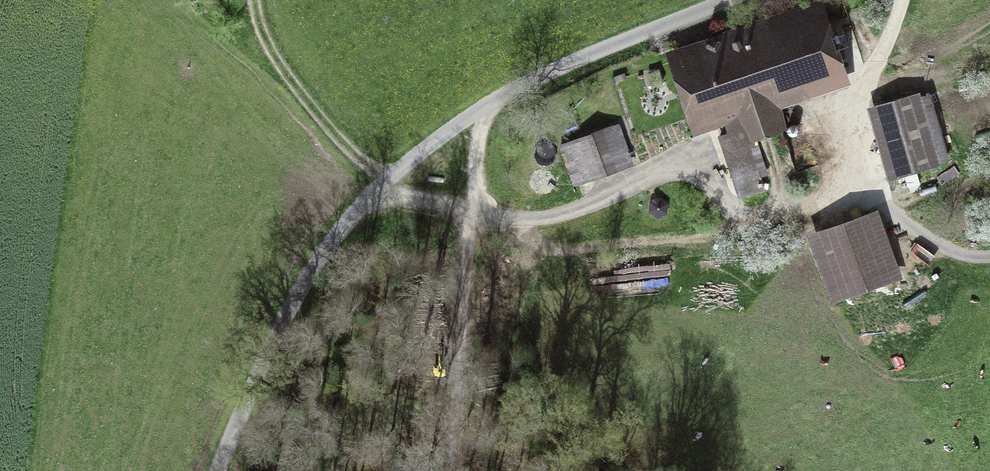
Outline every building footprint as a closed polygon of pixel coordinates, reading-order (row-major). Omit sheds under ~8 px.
[(841,71),(818,1),(738,29),(742,42),(682,62),(701,118),(735,107),(743,129),(720,137),(740,197),(763,189),(747,140),(782,128),(770,95),(841,71)] [(879,106),(899,175),(936,165),(916,95),(879,106)] [(618,126),(562,146),(575,178),(629,160),(618,126)] [(649,211),(657,217),(666,213),(667,204),(659,198),(650,202),(649,211)] [(889,279),(866,215),(820,232),(843,296),(889,279)]
